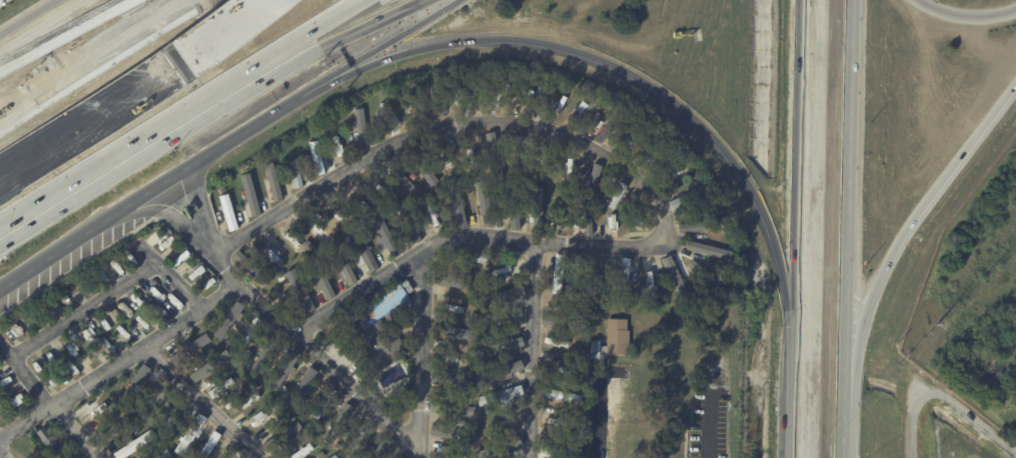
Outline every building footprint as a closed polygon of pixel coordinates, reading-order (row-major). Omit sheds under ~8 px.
[(535,77),(533,84),(527,83),(529,75),(535,77)] [(533,119),(525,116),(537,85),(546,89),(533,119)] [(399,123),(397,123),(397,115),(401,115),(400,92),(409,92),(410,127),(400,127),(400,123),(399,123)] [(601,106),(580,133),(573,127),(594,101),(601,106)] [(345,111),(352,109),(353,115),(346,117),(345,111)] [(360,148),(356,113),(364,112),(368,147),(360,148)] [(602,143),(596,138),(621,112),(626,118),(602,143)] [(504,177),(495,179),(486,134),(495,132),(504,177)] [(326,173),(317,175),(310,142),(319,140),(326,173)] [(341,140),(346,160),(339,161),(335,142),(341,140)] [(575,154),(571,188),(562,187),(566,153),(575,154)] [(304,186),(296,188),(289,162),(298,160),(304,186)] [(283,199),(275,202),(265,165),(274,162),(283,199)] [(693,170),(689,162),(669,172),(672,180),(693,170)] [(603,167),(593,199),(584,197),(594,164),(603,167)] [(414,189),(403,171),(395,176),(406,195),(414,189)] [(261,214),(253,217),(241,175),(250,173),(261,214)] [(494,224),(485,226),(476,181),(485,179),(494,224)] [(238,180),(241,187),(235,189),(233,182),(238,180)] [(629,186),(615,210),(607,205),(621,181),(629,186)] [(543,230),(534,230),(534,184),(543,184),(543,230)] [(228,193),(239,228),(230,231),(219,196),(228,193)] [(509,228),(518,229),(519,197),(510,197),(509,228)] [(416,227),(421,240),(412,244),(394,201),(404,198),(416,227)] [(392,257),(400,253),(382,215),(373,219),(381,236),(375,239),(380,249),(387,246),(392,257)] [(612,236),(612,227),(608,227),(608,224),(611,224),(611,216),(618,216),(619,236),(612,236)] [(358,227),(379,268),(370,273),(365,262),(359,266),(354,256),(360,253),(349,231),(358,226),(358,227)] [(735,252),(688,238),(686,248),(732,262),(735,252)] [(357,281),(346,286),(331,256),(343,250),(357,281)] [(255,275),(260,269),(241,253),(235,260),(255,275)] [(563,255),(558,295),(549,294),(554,254),(563,255)] [(679,298),(688,294),(671,254),(662,258),(679,298)] [(336,296),(328,300),(322,289),(316,292),(312,283),(318,280),(307,260),(316,255),(336,296)] [(653,263),(661,298),(652,300),(643,259),(652,257),(653,263)] [(630,259),(628,283),(619,283),(621,258),(630,259)] [(609,267),(613,268),(612,276),(605,275),(602,300),(593,300),(598,259),(606,259),(605,267),(609,267)] [(524,260),(527,269),(486,283),(483,274),(524,260)] [(728,290),(721,297),(687,267),(694,260),(728,290)] [(413,290),(407,294),(400,283),(406,279),(413,290)] [(523,294),(514,297),(515,301),(501,305),(500,300),(485,305),(483,297),(521,286),(523,294)] [(245,306),(235,299),(212,334),(223,341),(245,306)] [(401,305),(408,300),(412,306),(405,311),(401,305)] [(525,317),(487,330),(484,321),(522,308),(525,317)] [(262,320),(245,347),(238,342),(255,316),(262,320)] [(16,325),(17,326),(19,325),(24,330),(19,335),(7,323),(11,319),(16,325)] [(626,319),(626,330),(628,330),(627,349),(625,348),(625,354),(605,354),(606,319),(626,319)] [(386,331),(390,340),(396,336),(403,347),(396,351),(400,358),(373,374),(353,339),(371,329),(369,326),(379,320),(386,331)] [(442,333),(471,340),(473,332),(444,325),(442,333)] [(184,347),(189,355),(211,340),(206,332),(184,347)] [(605,357),(605,360),(589,359),(589,343),(598,343),(598,348),(605,348),(605,357)] [(195,383),(190,376),(227,350),(232,357),(195,383)] [(212,366),(207,358),(195,367),(200,374),(212,366)] [(523,368),(494,379),(491,370),(521,360),(523,368)] [(150,370),(124,409),(116,403),(142,365),(150,370)] [(316,370),(307,366),(297,389),(306,393),(316,370)] [(359,369),(366,375),(358,384),(350,377),(358,368),(359,369)] [(236,384),(213,399),(208,392),(231,377),(236,384)] [(164,390),(145,421),(138,416),(162,378),(169,383),(164,390)] [(523,394),(480,406),(477,397),(520,385),(523,394)] [(580,396),(578,406),(539,397),(541,388),(580,396)] [(314,416),(321,418),(328,395),(321,393),(314,416)] [(474,407),(472,418),(432,411),(434,400),(474,407)] [(108,409),(82,429),(76,421),(102,401),(108,409)] [(287,411),(248,436),(243,428),(282,402),(287,411)] [(197,434),(182,457),(175,452),(200,413),(207,418),(197,434)] [(273,436),(272,435),(276,432),(277,434),(300,419),(305,426),(268,452),(263,444),(273,437),(273,436)] [(445,427),(477,433),(475,443),(430,434),(432,425),(445,427)] [(140,432),(134,435),(132,430),(137,427),(140,432)] [(53,440),(55,444),(50,448),(37,432),(43,428),(53,440)] [(154,439),(125,457),(113,457),(111,455),(148,431),(154,439)] [(222,435),(207,457),(198,457),(215,431),(222,435)] [(541,451),(540,451),(541,444),(548,445),(548,439),(557,440),(556,446),(580,449),(579,457),(541,451)] [(314,451),(304,457),(287,457),(309,444),(314,451)] [(466,457),(431,457),(432,452),(436,453),(437,448),(441,449),(442,446),(452,448),(451,455),(466,457)] [(478,457),(486,457),(494,455),(492,447),(476,452),(478,457)] [(172,457),(171,457),(154,457),(167,449),(172,457)] [(240,456),(239,457),(227,457),(232,450),(240,456)]
